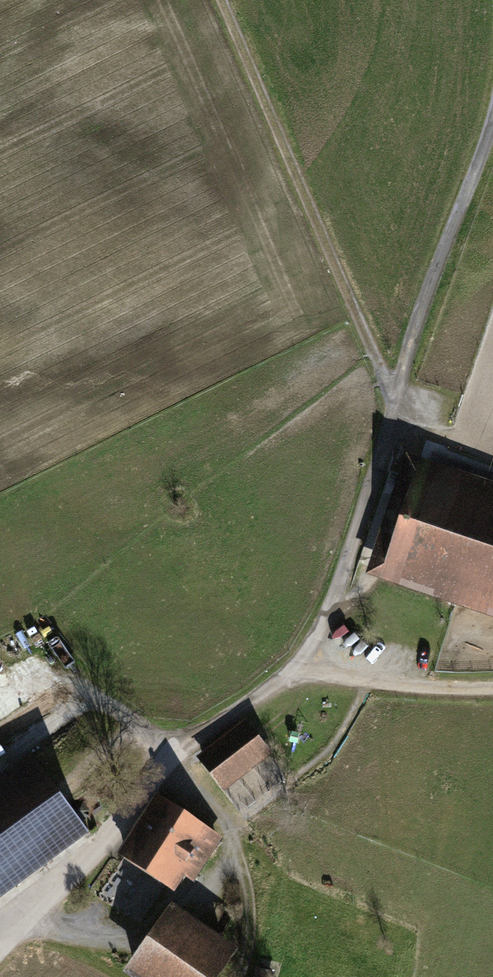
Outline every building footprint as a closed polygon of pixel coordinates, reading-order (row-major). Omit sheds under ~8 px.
[(406,456),(366,577),(492,620),(492,485),(406,456)] [(247,727),(197,767),(223,799),(273,760),(247,727)] [(89,831),(29,751),(0,772),(0,896),(89,831)] [(225,833),(155,790),(116,852),(175,889),(184,874),(195,880),(225,833)] [(172,899),(123,969),(135,976),(216,976),(239,946),(172,899)] [(256,966),(253,976),(275,976),(277,971),(256,966)]
